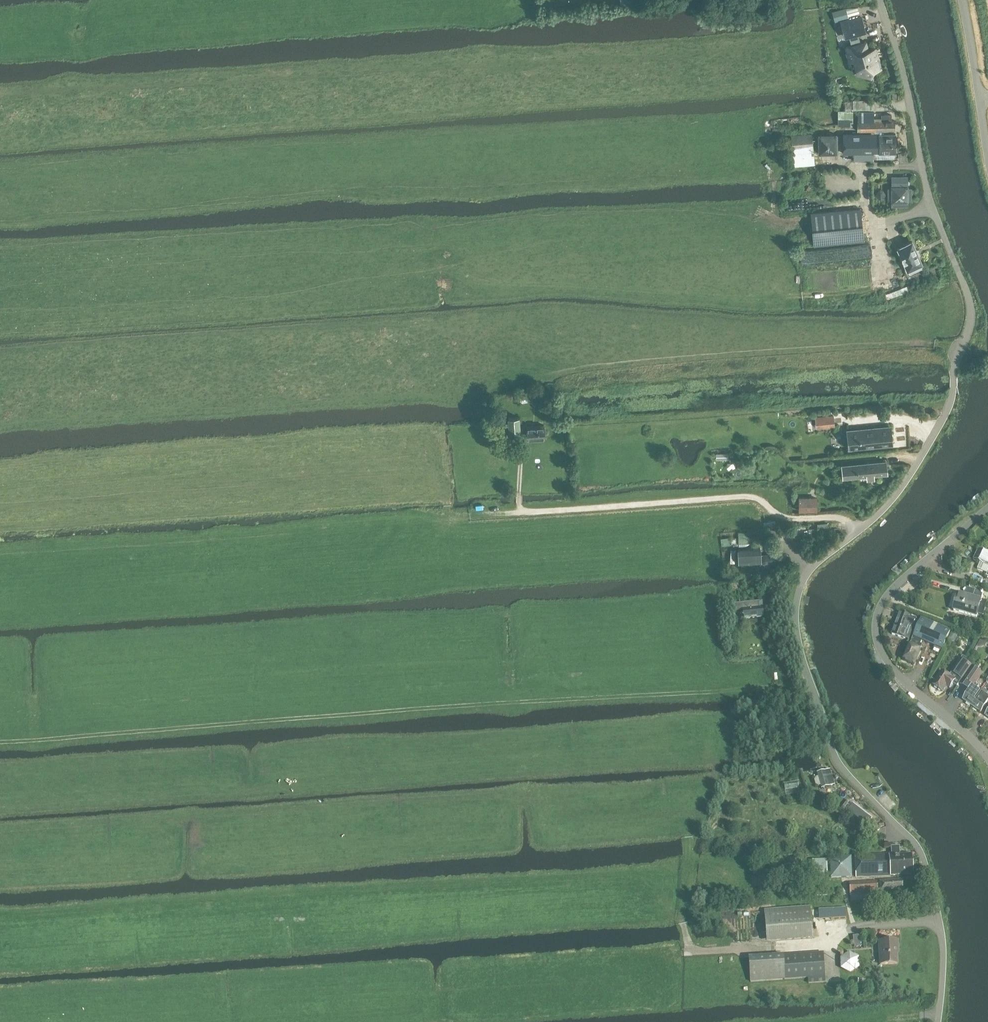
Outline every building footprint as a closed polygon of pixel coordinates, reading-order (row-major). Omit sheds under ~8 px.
[(835,21),(840,20),(849,18),(846,7),(832,11),(835,21)] [(860,16),(841,21),(845,36),(849,35),(851,44),(846,46),(853,72),(870,77),(872,68),(880,66),(875,48),(868,50),(865,41),(858,43),(855,34),(864,31),(860,16)] [(853,109),(873,109),(874,100),(853,100),(853,109)] [(838,125),(852,125),(852,111),(838,111),(838,125)] [(875,132),(883,132),(883,130),(894,130),(894,120),(890,120),(890,115),(881,115),(881,120),(874,120),(874,112),(857,112),(857,130),(875,130),(875,132)] [(819,152),(839,152),(839,132),(818,132),(819,152)] [(883,132),(875,132),(875,133),(843,133),(843,152),(853,152),(853,159),(873,159),(873,152),(895,152),(895,133),(883,133),(883,132)] [(792,148),(813,146),(812,133),(791,135),(792,148)] [(907,182),(892,182),(892,205),(907,205),(907,182)] [(814,245),(863,240),(860,208),(811,212),(814,245)] [(912,241),(897,247),(907,270),(922,263),(912,241)] [(528,398),(533,404),(542,397),(537,391),(528,398)] [(815,417),(816,428),(835,426),(834,415),(815,417)] [(519,430),(519,421),(518,417),(508,417),(509,430),(519,430)] [(527,439),(543,439),(543,425),(526,426),(527,439)] [(849,448),(893,444),(891,426),(848,430),(849,448)] [(874,474),(887,473),(886,461),(842,465),(844,477),(867,475),(868,479),(874,478),(874,474)] [(817,497),(799,497),(799,510),(817,510),(817,497)] [(817,524),(818,528),(808,529),(809,537),(819,536),(819,533),(829,532),(828,523),(817,524)] [(738,543),(752,542),(751,531),(737,532),(738,543)] [(738,549),(739,562),(761,560),(761,563),(776,561),(775,553),(761,554),(760,547),(738,549)] [(979,548),(974,558),(987,565),(987,553),(979,548)] [(953,610),(976,616),(983,592),(968,588),(966,596),(958,593),(953,610)] [(743,619),(763,617),(762,604),(757,605),(757,602),(730,604),(730,611),(742,610),(743,619)] [(892,634),(904,638),(905,638),(909,640),(914,627),(917,618),(900,613),(892,634)] [(950,631),(921,618),(903,660),(914,664),(922,646),(920,646),(922,641),(942,650),(950,631)] [(953,684),(957,686),(971,666),(967,664),(969,661),(963,656),(949,676),(942,672),(934,684),(943,691),(946,686),(950,688),(953,684)] [(972,705),(981,693),(976,689),(978,686),(976,684),(975,685),(974,684),(982,674),(972,667),(960,684),(969,690),(963,699),(972,705)] [(981,693),(972,705),(980,711),(987,701),(987,693),(987,694),(982,691),(981,693)] [(830,769),(816,773),(818,777),(815,778),(814,781),(815,785),(818,787),(820,786),(821,789),(835,785),(830,769)] [(785,782),(786,793),(800,792),(798,781),(785,782)] [(872,819),(853,803),(847,810),(867,826),(872,819)] [(889,876),(913,874),(911,855),(900,855),(899,846),(891,847),(892,856),(890,856),(889,854),(856,856),(857,877),(889,876)] [(853,876),(852,856),(831,856),(831,877),(853,876)] [(828,859),(814,859),(813,875),(828,876),(828,859)] [(758,887),(770,887),(770,876),(758,877),(758,887)] [(893,891),(902,890),(901,880),(880,881),(880,891),(885,891),(885,899),(883,899),(883,907),(893,907),(893,891)] [(851,900),(878,898),(877,881),(850,883),(851,900)] [(764,911),(765,922),(766,940),(811,936),(809,907),(764,911)] [(847,907),(819,907),(819,918),(847,917),(847,907)] [(896,950),(898,950),(897,940),(879,942),(880,964),(897,963),(896,950)] [(848,972),(862,963),(853,949),(839,958),(848,972)] [(822,953),(783,956),(749,958),(750,982),(808,978),(808,983),(825,982),(822,953)]
